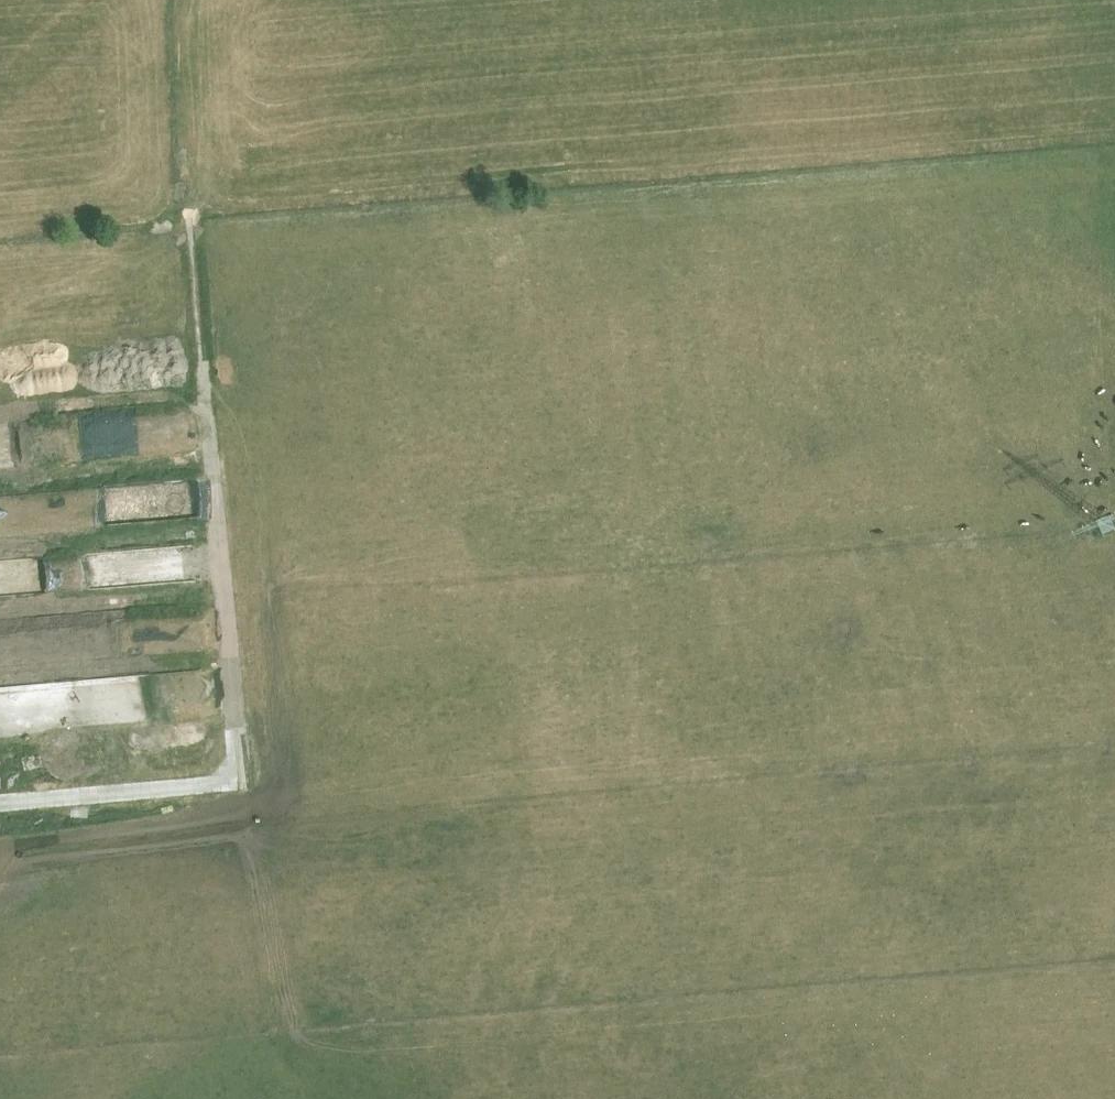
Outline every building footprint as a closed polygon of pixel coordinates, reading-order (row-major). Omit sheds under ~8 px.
[(194,471),(172,475),(178,510),(201,506),(194,471)]
